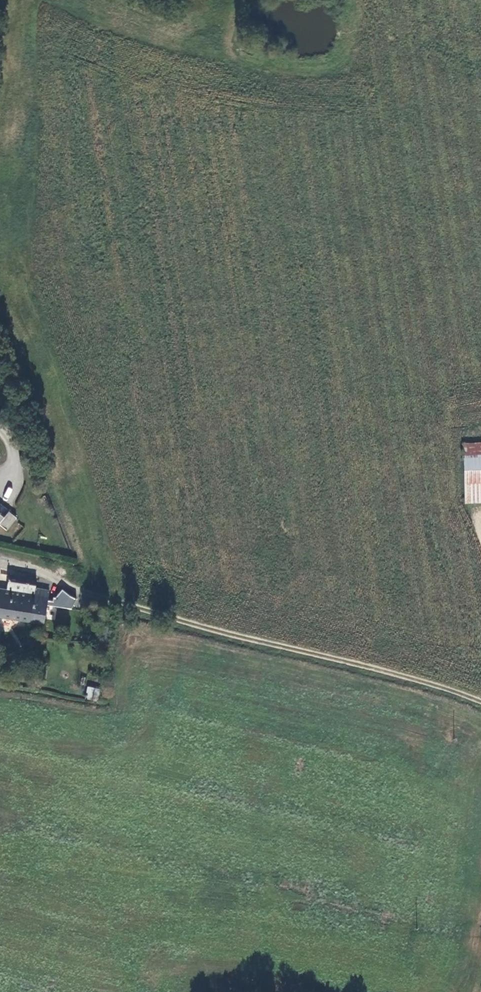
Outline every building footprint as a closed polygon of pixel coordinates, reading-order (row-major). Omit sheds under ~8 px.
[(13,411),(3,417),(13,430),(18,427),(14,420),(17,418),(13,411)] [(466,446),(468,505),(469,506),(480,505),(480,445),(466,446)] [(4,531),(15,518),(0,506),(0,528),(4,531)] [(7,591),(49,599),(50,594),(37,592),(35,591),(36,582),(10,577),(7,591)] [(49,599),(34,596),(7,591),(0,590),(0,618),(43,626),(49,599)] [(49,606),(73,609),(74,594),(56,592),(56,601),(49,601),(49,606)] [(85,699),(98,700),(99,688),(87,687),(85,699)]
